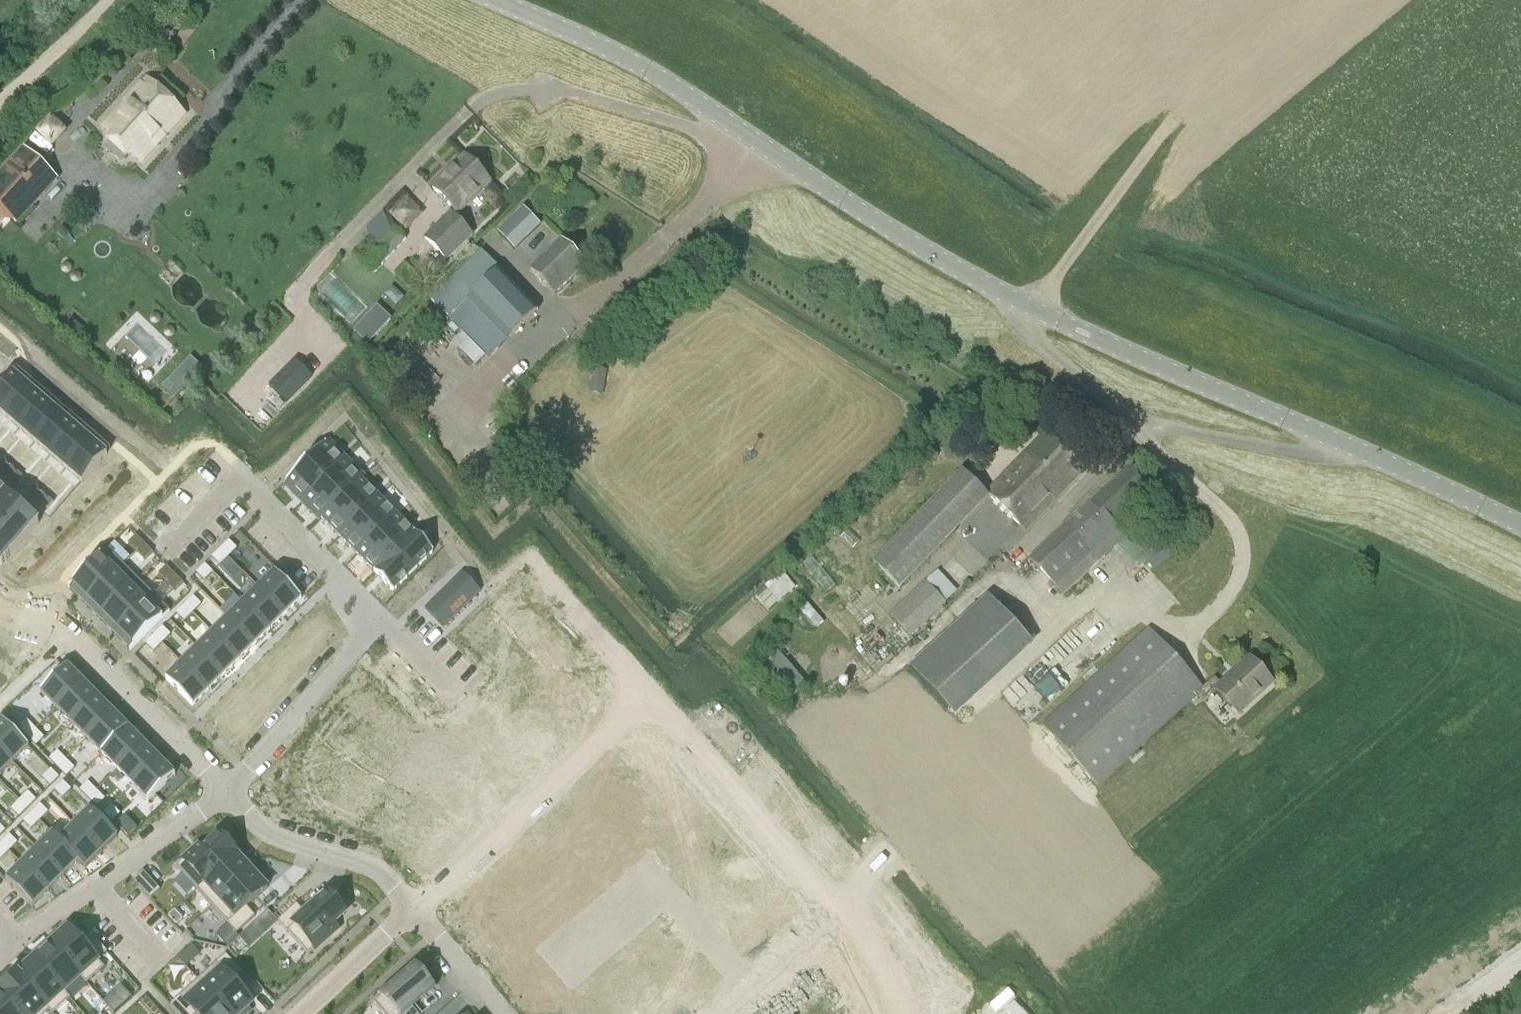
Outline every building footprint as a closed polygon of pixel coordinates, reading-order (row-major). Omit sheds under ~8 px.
[(141,163),(184,115),(147,79),(103,127),(141,163)] [(51,144),(81,131),(71,110),(41,123),(51,144)] [(0,178),(0,213),(15,227),(56,183),(23,153),(0,178)] [(433,189),(457,213),(489,182),(465,157),(433,189)] [(387,210),(409,230),(425,212),(403,192),(387,210)] [(523,210),(498,234),(514,251),(540,226),(524,210),(523,210)] [(382,213),(365,229),(377,242),(394,225),(382,213)] [(446,261),(472,235),(451,214),(425,240),(446,261)] [(375,274),(406,240),(393,227),(372,249),(370,246),(358,258),(375,274)] [(554,295),(585,266),(561,241),(530,270),(554,295)] [(499,270),(448,320),(487,360),(538,310),(499,270)] [(377,307),(355,332),(369,345),(392,321),(377,307)] [(72,318),(67,324),(78,334),(83,328),(72,318)] [(163,386),(162,388),(174,399),(203,369),(191,357),(163,386)] [(294,361),(269,387),(286,404),(311,377),(294,361)] [(593,369),(589,389),(602,392),(606,371),(593,369)] [(0,388),(0,413),(4,416),(29,387),(13,373),(0,388)] [(29,387),(4,416),(19,430),(45,401),(29,387)] [(45,401),(19,430),(35,443),(60,414),(45,401)] [(60,414),(35,443),(50,456),(75,427),(60,414)] [(75,427),(50,456),(66,470),(91,441),(75,427)] [(900,590),(990,498),(1024,531),(1084,470),(1045,433),(985,494),(963,471),(873,564),(900,590)] [(91,441),(66,470),(82,484),(107,455),(91,441)] [(326,443),(306,463),(324,481),(345,461),(327,444),(326,443)] [(9,460),(2,469),(8,475),(15,466),(9,460)] [(345,461),(324,481),(342,499),(362,479),(345,461)] [(306,463),(286,483),(287,484),(304,501),(324,481),(306,463)] [(15,466),(8,475),(14,480),(22,471),(15,466)] [(1115,526),(1154,490),(1132,466),(1029,559),(1063,596),(1126,538),(1115,526)] [(362,479),(342,499),(359,517),(380,497),(362,480),(362,479)] [(324,481),(304,501),(322,519),(342,499),(324,481)] [(40,487),(32,496),(39,501),(46,492),(40,487)] [(46,492),(39,501),(45,507),(52,497),(46,492)] [(0,500),(0,554),(6,559),(4,561),(6,562),(39,523),(5,494),(0,500)] [(380,497),(359,517),(377,535),(397,515),(380,497)] [(342,499),(322,519),(322,520),(339,537),(359,517),(342,499)] [(397,515),(377,535),(395,553),(415,533),(397,515)] [(359,517),(339,537),(357,555),(377,535),(359,517)] [(415,533),(395,553),(413,572),(433,552),(415,533)] [(377,535),(357,555),(374,573),(395,553),(377,535)] [(136,536),(128,544),(136,553),(144,545),(136,536)] [(229,542),(221,550),(228,558),(237,550),(229,542)] [(144,545),(136,553),(145,561),(153,553),(144,545)] [(107,550),(72,584),(88,601),(123,566),(107,550)] [(221,550),(212,558),(220,566),(228,558),(221,550)] [(395,553),(374,573),(393,592),(413,572),(395,553)] [(205,565),(197,574),(204,582),(213,573),(205,565)] [(123,566),(88,601),(103,616),(139,581),(123,566)] [(166,567),(158,575),(167,583),(175,576),(166,567)] [(782,572),(750,599),(761,613),(793,585),(782,572)] [(275,573),(259,589),(286,616),(302,600),(275,573)] [(462,574),(456,580),(465,589),(471,583),(462,574)] [(175,576),(167,583),(175,592),(183,584),(175,576)] [(456,580),(450,586),(459,595),(465,589),(456,580)] [(139,581),(103,616),(118,631),(154,596),(139,581)] [(909,636),(939,608),(944,603),(925,582),(890,615),(909,636)] [(471,583),(465,589),(474,599),(480,592),(471,583)] [(450,586),(444,592),(453,601),(459,595),(450,586)] [(259,589),(244,604),(270,631),(286,616),(259,589)] [(465,589),(459,595),(468,605),(474,599),(465,589)] [(965,614),(982,599),(973,589),(956,604),(965,614)] [(444,592),(438,598),(447,607),(453,601),(444,592)] [(459,595),(453,601),(462,611),(468,605),(459,595)] [(955,716),(1034,645),(989,595),(910,666),(955,716)] [(154,596),(118,631),(134,648),(170,613),(154,596)] [(495,606),(478,621),(505,651),(512,645),(518,652),(531,641),(525,633),(545,616),(528,596),(505,616),(495,606)] [(193,598),(185,606),(193,614),(201,606),(193,598)] [(438,598),(432,604),(441,613),(447,607),(438,598)] [(453,601),(447,607),(456,616),(462,611),(453,601)] [(244,604),(228,619),(255,646),(270,631),(244,604)] [(432,604),(425,610),(434,619),(441,613),(432,604)] [(815,628),(822,622),(806,604),(799,610),(815,628)] [(185,606),(176,615),(184,622),(193,614),(185,606)] [(447,607),(441,613),(450,622),(456,616),(447,607)] [(441,613),(434,619),(444,629),(450,622),(441,613)] [(228,619),(213,634),(239,661),(255,646),(228,619)] [(163,628),(154,637),(162,645),(171,636),(163,628)] [(1097,787),(1199,695),(1205,701),(1217,690),(1239,714),(1272,685),(1249,660),(1221,685),(1214,679),(1202,690),(1148,630),(1042,726),(1097,787)] [(213,634),(198,649),(224,676),(239,661),(213,634)] [(154,637),(146,646),(154,653),(162,645),(154,637)] [(198,649),(182,665),(209,692),(224,676),(198,649)] [(773,652),(749,674),(782,709),(805,688),(773,652)] [(550,668),(533,683),(559,713),(566,706),(573,714),(585,702),(579,695),(599,678),(582,658),(559,678),(550,668)] [(182,665),(166,681),(193,708),(209,692),(182,665)] [(67,667),(40,693),(56,710),(83,683),(67,667)] [(375,673),(358,690),(387,719),(404,702),(375,673)] [(83,683),(56,710),(72,725),(98,698),(83,683)] [(358,690),(341,706),(371,735),(387,719),(358,690)] [(98,698),(72,725),(87,740),(114,714),(98,698)] [(341,706),(325,722),(354,751),(371,735),(341,706)] [(114,714),(87,740),(102,756),(129,729),(114,714)] [(0,723),(0,751),(13,764),(29,748),(2,721),(0,723)] [(27,722),(19,729),(28,738),(35,730),(27,722)] [(325,722),(309,738),(338,767),(354,751),(325,722)] [(411,727),(403,735),(408,741),(417,733),(411,727)] [(129,729),(102,756),(117,771),(144,744),(129,729)] [(35,730),(28,738),(36,746),(44,739),(35,730)] [(403,735),(394,744),(400,749),(408,741),(403,735)] [(309,738),(293,754),(322,783),(338,767),(309,738)] [(144,744),(117,771),(132,786),(159,760),(144,744)] [(13,764),(0,751),(0,777),(13,764)] [(58,752),(50,760),(58,769),(66,761),(58,752)] [(293,754),(276,770),(305,800),(322,783),(293,754)] [(379,759),(370,767),(376,773),(384,765),(379,759)] [(159,760),(132,786),(148,802),(175,776),(159,760)] [(66,761),(58,769),(62,773),(66,777),(74,769),(66,761)] [(370,767),(362,776),(367,781),(376,773),(370,767)] [(51,770),(43,779),(50,787),(59,778),(51,770)] [(63,783),(55,791),(62,799),(71,790),(63,783)] [(88,783),(80,791),(88,799),(96,792),(88,783)] [(96,792),(88,799),(97,808),(105,800),(96,792)] [(28,793),(20,802),(27,809),(36,801),(28,793)] [(351,796),(342,804),(348,810),(356,801),(351,796)] [(20,802),(11,810),(19,818),(27,809),(20,802)] [(342,804),(334,812),(339,818),(348,810),(342,804)] [(40,805),(32,814),(39,822),(48,813),(40,805)] [(112,807),(104,815),(112,823),(120,815),(112,807)] [(91,811),(75,827),(101,853),(117,837),(91,811)] [(32,814),(23,822),(31,830),(39,822),(32,814)] [(724,820),(691,849),(704,864),(692,874),(703,887),(738,857),(736,855),(735,855),(728,846),(739,837),(724,820)] [(60,841),(59,842),(79,862),(78,862),(85,869),(101,853),(75,827),(60,841)] [(53,834),(37,850),(64,877),(78,862),(79,862),(59,842),(60,841),(53,834)] [(9,836),(1,844),(9,852),(17,844),(9,836)] [(193,852),(176,868),(197,891),(236,856),(237,855),(234,852),(237,849),(227,837),(224,840),(220,836),(218,837),(219,837),(197,857),(193,852)] [(0,845),(0,860),(0,861),(9,852),(1,844),(0,845)] [(37,850),(22,865),(48,892),(64,877),(37,850)] [(236,856),(197,891),(212,908),(251,873),(236,856)] [(22,865),(6,881),(32,908),(48,892),(22,865)] [(143,873),(134,881),(151,900),(160,891),(143,873)] [(251,873),(212,908),(236,935),(255,918),(247,909),(267,890),(266,889),(251,873)] [(599,880),(593,885),(601,894),(607,889),(599,880)] [(583,894),(577,899),(585,909),(591,903),(583,894)] [(297,906),(278,923),(308,956),(329,937),(325,932),(345,915),(341,911),(344,908),(334,896),(331,899),(327,895),(305,915),(297,906)] [(567,908),(561,914),(569,923),(575,918),(567,908)] [(174,911),(168,917),(176,926),(183,920),(174,911)] [(551,923),(545,928),(553,937),(559,932),(551,923)] [(69,930),(52,946),(81,977),(80,978),(86,986),(105,969),(98,962),(107,954),(90,935),(81,943),(69,930)] [(682,955),(666,970),(693,1001),(698,997),(703,1003),(715,992),(694,967),(703,959),(685,940),(676,948),(682,955)] [(627,944),(621,949),(629,959),(635,953),(627,944)] [(52,946),(35,961),(64,993),(64,992),(80,978),(81,977),(52,946)] [(198,981),(228,1013),(246,1013),(250,1011),(247,1008),(252,1003),(234,983),(243,975),(226,956),(198,981)] [(611,958),(605,964),(613,973),(619,968),(611,958)] [(18,976),(50,1012),(49,1013),(50,1013),(55,1013),(71,999),(64,992),(64,993),(35,961),(18,976)] [(373,1003),(383,1013),(417,1013),(411,1008),(433,989),(414,967),(373,1003)] [(650,984),(676,1013),(678,1013),(693,1001),(666,970),(650,984)] [(594,973),(588,978),(596,987),(602,982),(594,973)] [(778,985),(793,1013),(802,1013),(837,995),(826,973),(803,985),(798,974),(778,985)] [(1,992),(21,1013),(48,1013),(49,1013),(50,1012),(18,976),(1,992)] [(170,1006),(177,1013),(228,1013),(198,981),(170,1006)] [(633,998),(647,1013),(676,1013),(650,984),(633,998)] [(121,986),(103,1003),(113,1013),(131,997),(121,986)] [(0,992),(0,1013),(21,1013),(1,992),(0,992)] [(802,1013),(847,1013),(837,995),(802,1013)] [(615,1013),(647,1013),(633,998),(615,1013)]
